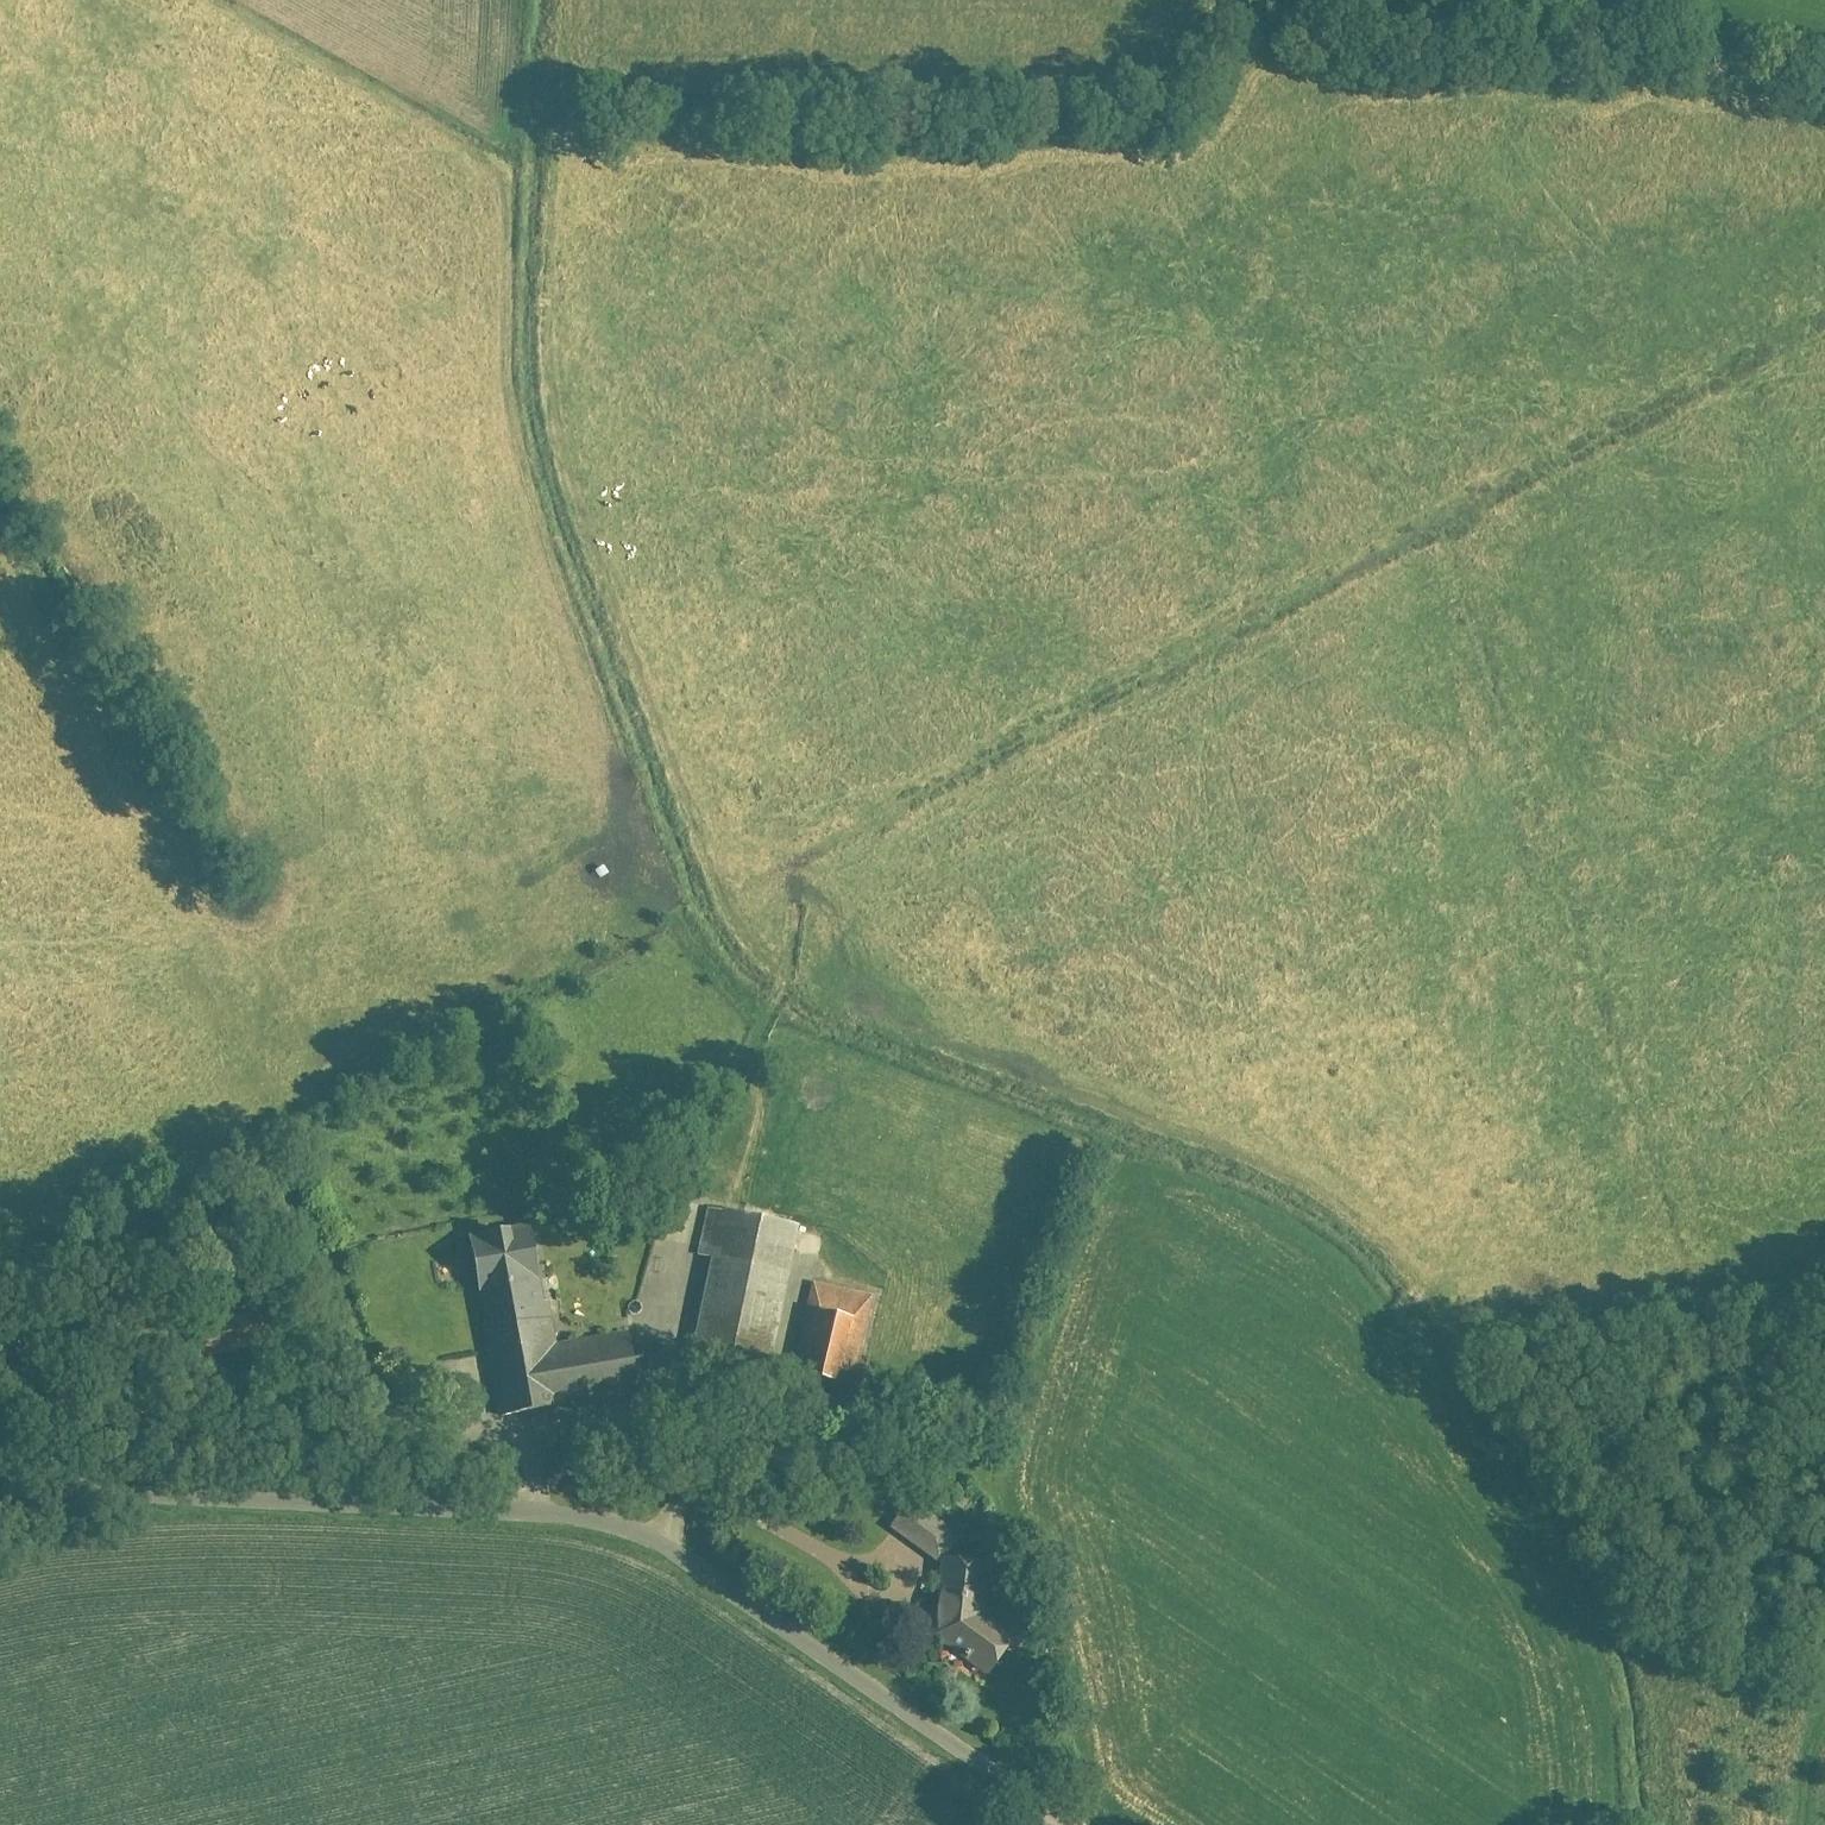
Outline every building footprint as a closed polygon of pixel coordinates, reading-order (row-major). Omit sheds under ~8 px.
[(795,1229),(717,1213),(691,1349),(768,1364),(795,1229)] [(627,1333),(549,1345),(530,1230),(469,1240),(498,1418),(637,1396),(627,1333)] [(788,1373),(851,1388),(872,1299),(809,1284),(788,1373)] [(912,1499),(890,1530),(935,1561),(957,1531),(912,1499)] [(1016,1636),(990,1618),(997,1569),(946,1562),(934,1637),(987,1675),(1016,1636)]
